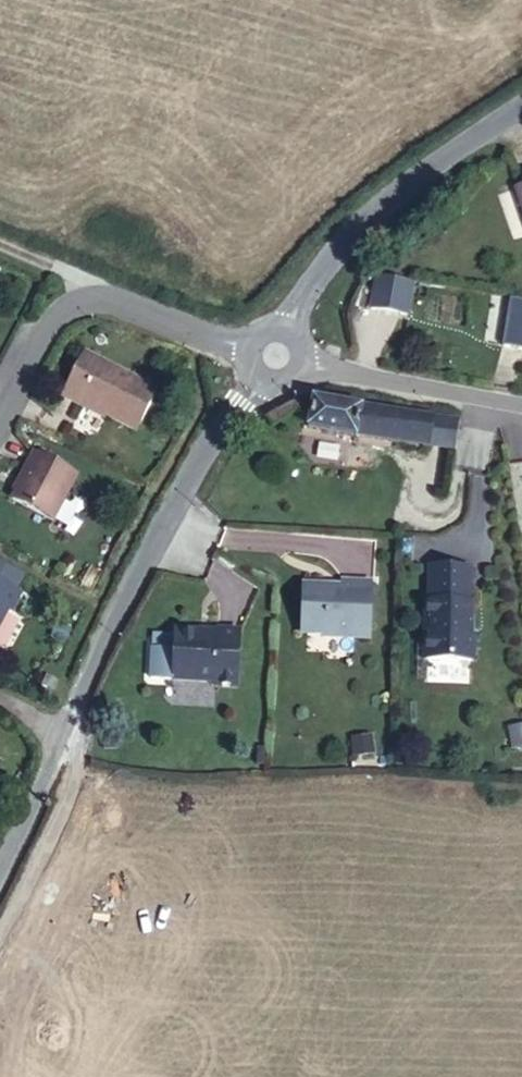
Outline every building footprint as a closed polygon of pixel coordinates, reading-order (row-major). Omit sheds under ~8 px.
[(505,180),(515,213),(512,213),(521,250),(521,175),(505,180)] [(366,304),(407,313),(414,281),(373,272),(366,304)] [(496,295),(492,352),(510,353),(510,345),(521,346),(521,298),(496,295)] [(510,345),(510,353),(521,354),(521,346),(510,345)] [(75,350),(53,395),(71,404),(72,401),(132,429),(152,387),(75,350)] [(430,416),(303,398),(298,430),(426,447),(430,416)] [(455,419),(430,416),(426,447),(451,449),(455,419)] [(28,443),(20,458),(22,460),(7,491),(49,511),(72,464),(28,443)] [(106,555),(100,568),(110,572),(116,560),(106,555)] [(0,557),(0,631),(1,627),(11,631),(29,593),(32,594),(41,577),(0,557)] [(290,581),(290,628),(316,628),(315,632),(360,632),(359,576),(329,576),(315,581),(290,581)] [(467,581),(418,582),(419,613),(416,613),(417,672),(474,671),(474,629),(471,629),(471,613),(468,613),(467,581)] [(209,625),(166,624),(165,673),(208,674),(208,678),(230,679),(231,621),(209,621),(209,625)]
